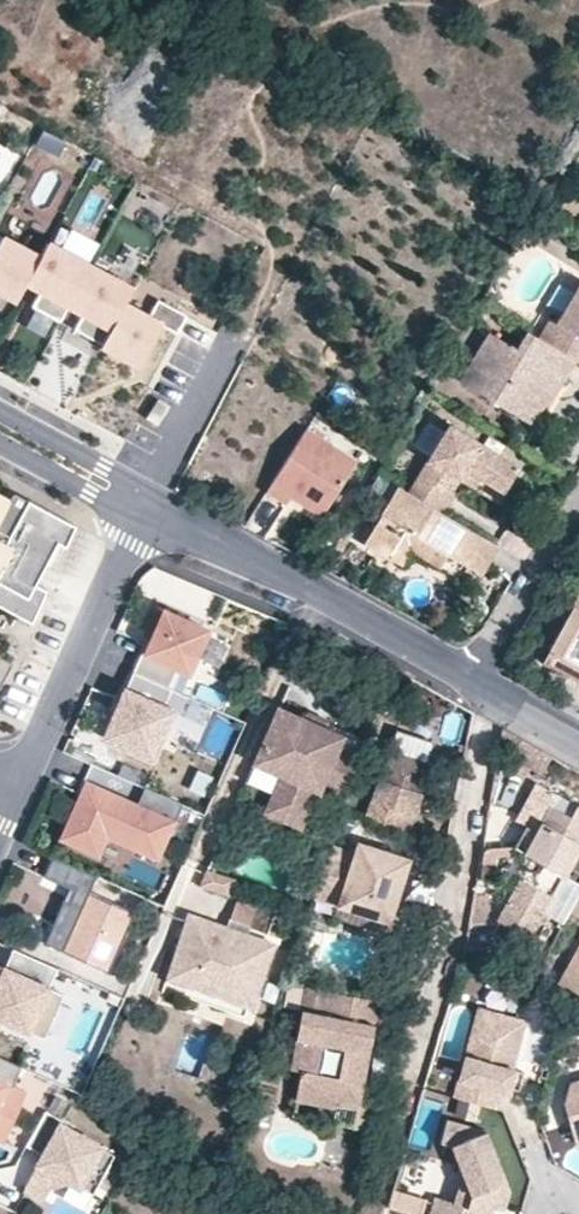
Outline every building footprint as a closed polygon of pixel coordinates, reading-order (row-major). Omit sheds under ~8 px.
[(16,299),(26,282),(30,274),(40,255),(2,235),(0,240),(0,291),(16,299)] [(72,297),(89,265),(47,243),(40,255),(30,274),(44,281),(40,289),(31,306),(59,321),(68,304),(72,297)] [(124,303),(132,288),(89,265),(72,297),(86,304),(82,311),(73,329),(101,344),(124,303)] [(44,281),(30,274),(26,282),(40,289),(44,281)] [(555,322),(548,318),(537,336),(577,360),(578,362),(578,282),(555,322)] [(86,304),(72,297),(68,304),(82,311),(86,304)] [(124,303),(101,344),(139,365),(161,324),(176,332),(186,314),(157,299),(148,316),(124,303)] [(577,360),(537,336),(526,330),(515,348),(489,331),(459,380),(528,422),(557,375),(565,379),(577,360)] [(536,427),(565,379),(557,375),(528,422),(536,427)] [(158,427),(170,409),(159,402),(148,420),(158,427)] [(449,423),(407,490),(443,512),(460,481),(466,471),(504,493),(520,465),(500,453),(483,443),(449,423)] [(357,463),(307,430),(267,491),(286,504),(291,497),(321,517),(357,463)] [(504,445),(489,435),(483,443),(500,453),(504,445)] [(504,493),(466,471),(460,481),(498,504),(504,493)] [(387,503),(398,485),(378,473),(367,490),(387,503)] [(443,512),(407,490),(398,485),(387,503),(362,544),(387,559),(388,557),(405,529),(448,554),(482,574),(499,545),(443,512)] [(26,499),(12,491),(7,499),(22,507),(26,499)] [(30,621),(45,588),(10,569),(20,551),(44,563),(56,541),(64,545),(73,525),(26,499),(22,507),(7,499),(3,508),(0,507),(0,604),(30,621)] [(448,554),(405,529),(388,557),(402,565),(410,551),(440,568),(448,554)] [(56,541),(44,563),(53,569),(64,545),(56,541)] [(10,569),(45,588),(53,569),(44,563),(20,551),(10,569)] [(572,603),(547,648),(548,648),(567,659),(578,665),(578,607),(572,603)] [(139,652),(131,671),(166,686),(176,663),(192,669),(208,630),(157,609),(145,637),(153,640),(147,655),(139,652)] [(548,648),(540,662),(578,684),(578,665),(567,659),(548,648)] [(11,662),(0,656),(0,682),(11,662)] [(172,710),(163,706),(171,688),(166,686),(131,671),(103,736),(151,758),(172,710)] [(171,688),(163,706),(172,710),(179,713),(187,695),(171,688)] [(301,718),(278,709),(255,763),(281,774),(283,775),(287,767),(299,772),(286,801),(310,811),(323,782),(348,793),(360,758),(337,748),(342,736),(322,727),(301,718)] [(305,710),(301,718),(322,727),(325,719),(305,710)] [(397,730),(390,750),(422,760),(425,761),(432,741),(397,730)] [(422,760),(390,750),(381,779),(378,778),(365,818),(415,834),(421,815),(414,813),(422,792),(419,791),(424,773),(418,772),(422,760)] [(424,773),(428,762),(425,761),(422,760),(418,772),(424,773)] [(283,775),(281,774),(264,813),(302,829),(310,811),(286,801),(299,772),(287,767),(283,775)] [(157,860),(182,803),(144,786),(137,803),(135,807),(124,803),(126,798),(84,780),(58,839),(98,857),(106,837),(157,860)] [(126,798),(124,803),(135,807),(137,803),(126,798)] [(577,804),(570,816),(549,804),(535,830),(527,825),(515,846),(564,875),(578,848),(578,805),(577,804)] [(368,845),(357,841),(353,851),(368,845)] [(410,858),(368,845),(353,851),(331,844),(313,898),(389,923),(410,858)] [(107,971),(134,912),(88,892),(95,875),(52,856),(43,876),(73,890),(68,902),(63,900),(44,943),(107,971)] [(207,871),(201,885),(231,895),(235,881),(207,871)] [(552,894),(521,876),(497,920),(528,938),(552,894)] [(237,896),(226,927),(247,934),(258,904),(237,896)] [(578,899),(570,913),(578,918),(578,899)] [(247,934),(226,927),(189,914),(167,978),(252,1007),(274,943),(247,934)] [(567,966),(578,973),(578,944),(567,966)] [(63,994),(47,987),(56,968),(12,948),(4,967),(0,966),(0,1019),(43,1038),(63,994)] [(558,982),(578,994),(578,973),(567,966),(558,982)] [(379,1000),(325,991),(321,1013),(301,1009),(290,1069),(302,1072),(295,1101),(298,1101),(335,1109),(337,1100),(359,1105),(360,1105),(379,1000)] [(525,1020),(477,1007),(453,1096),(497,1109),(502,1093),(509,1095),(511,1088),(518,1090),(524,1071),(517,1069),(517,1068),(513,1066),(525,1020)] [(26,1091),(12,1085),(20,1066),(0,1057),(0,1140),(3,1142),(26,1091)] [(570,1081),(564,1101),(575,1145),(578,1144),(578,1078),(570,1081)] [(114,1152),(60,1123),(62,1119),(44,1109),(25,1144),(42,1153),(24,1187),(44,1198),(51,1184),(68,1178),(92,1192),(114,1152)] [(486,1130),(446,1119),(440,1142),(451,1145),(462,1173),(470,1195),(466,1206),(453,1201),(434,1196),(429,1213),(491,1213),(492,1206),(505,1210),(511,1189),(486,1130)] [(470,1195),(462,1173),(453,1201),(466,1206),(470,1195)] [(427,1200),(392,1194),(389,1213),(424,1213),(427,1200)] [(0,1203),(0,1213),(15,1213),(16,1211),(0,1203)]
